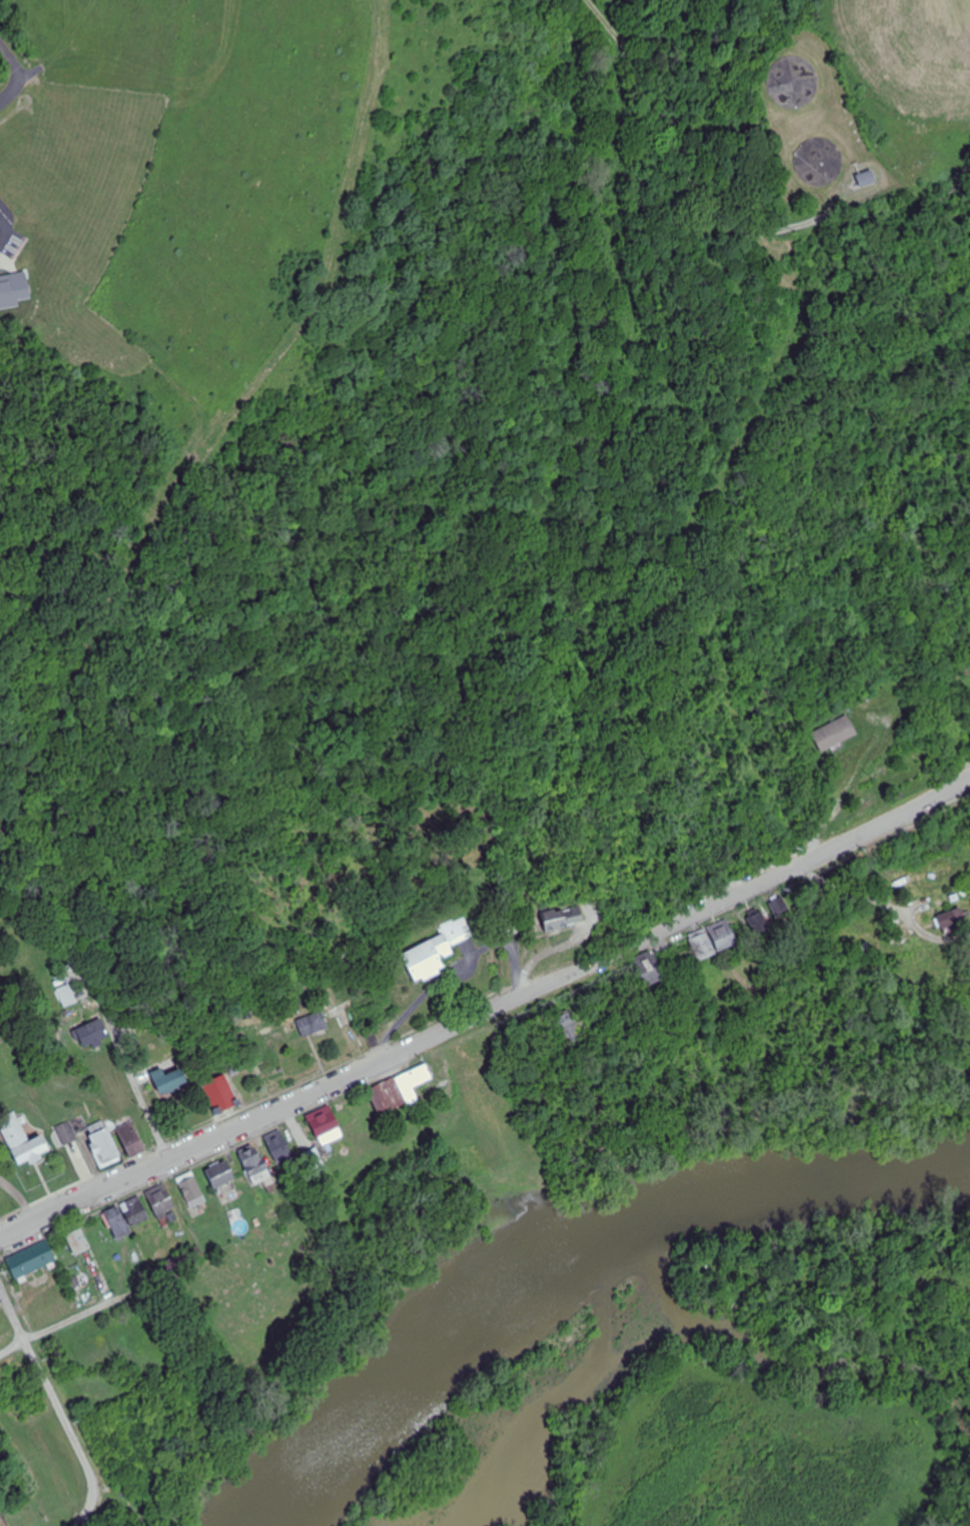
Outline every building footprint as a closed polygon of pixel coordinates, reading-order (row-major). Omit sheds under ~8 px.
[(877,180),(873,170),(859,176),(863,186),(877,180)] [(859,735),(850,715),(812,733),(822,752),(859,735)] [(785,897),(770,905),(777,917),(791,909),(785,897)] [(585,925),(582,906),(544,912),(547,931),(585,925)] [(934,914),(937,932),(967,927),(964,909),(934,914)] [(770,929),(762,912),(747,918),(755,936),(770,929)] [(415,984),(448,971),(443,959),(455,954),(452,946),(473,938),(465,916),(439,927),(443,937),(402,953),(415,984)] [(708,927),(717,953),(738,946),(729,920),(708,927)] [(697,962),(716,955),(707,931),(688,938),(697,962)] [(645,988),(664,981),(653,953),(634,961),(645,988)] [(78,1003),(70,985),(57,990),(65,1009),(78,1003)] [(297,1021),(304,1038),(330,1029),(324,1011),(297,1021)] [(583,1041),(572,1013),(555,1019),(566,1047),(583,1041)] [(85,1051),(111,1041),(103,1019),(77,1030),(85,1051)] [(393,1077),(405,1105),(419,1099),(414,1088),(432,1080),(424,1063),(393,1077)] [(161,1096),(189,1083),(183,1069),(166,1076),(162,1069),(152,1073),(161,1096)] [(203,1082),(217,1115),(241,1104),(226,1072),(203,1082)] [(368,1091),(380,1116),(405,1105),(393,1077),(368,1091)] [(307,1117),(323,1146),(345,1134),(329,1105),(307,1117)] [(44,1159),(42,1156),(51,1152),(44,1136),(29,1142),(17,1112),(0,1119),(0,1121),(19,1168),(44,1159)] [(101,1169),(122,1161),(107,1121),(87,1128),(85,1124),(83,1124),(81,1118),(57,1126),(64,1145),(79,1140),(77,1135),(88,1131),(101,1169)] [(119,1128),(129,1158),(146,1152),(136,1122),(119,1128)] [(265,1136),(280,1168),(295,1161),(281,1129),(265,1136)] [(239,1153),(255,1188),(273,1180),(258,1145),(239,1153)] [(304,1155),(312,1169),(323,1162),(316,1148),(304,1155)] [(236,1179),(228,1160),(206,1170),(215,1189),(236,1179)] [(206,1204),(193,1171),(178,1177),(191,1210),(206,1204)] [(158,1219),(176,1212),(166,1184),(147,1192),(158,1219)] [(151,1219),(139,1197),(122,1205),(134,1228),(151,1219)] [(104,1214),(120,1239),(132,1232),(117,1206),(104,1214)] [(92,1249),(82,1227),(66,1235),(76,1257),(92,1249)] [(6,1258),(15,1278),(57,1259),(48,1239),(6,1258)]
